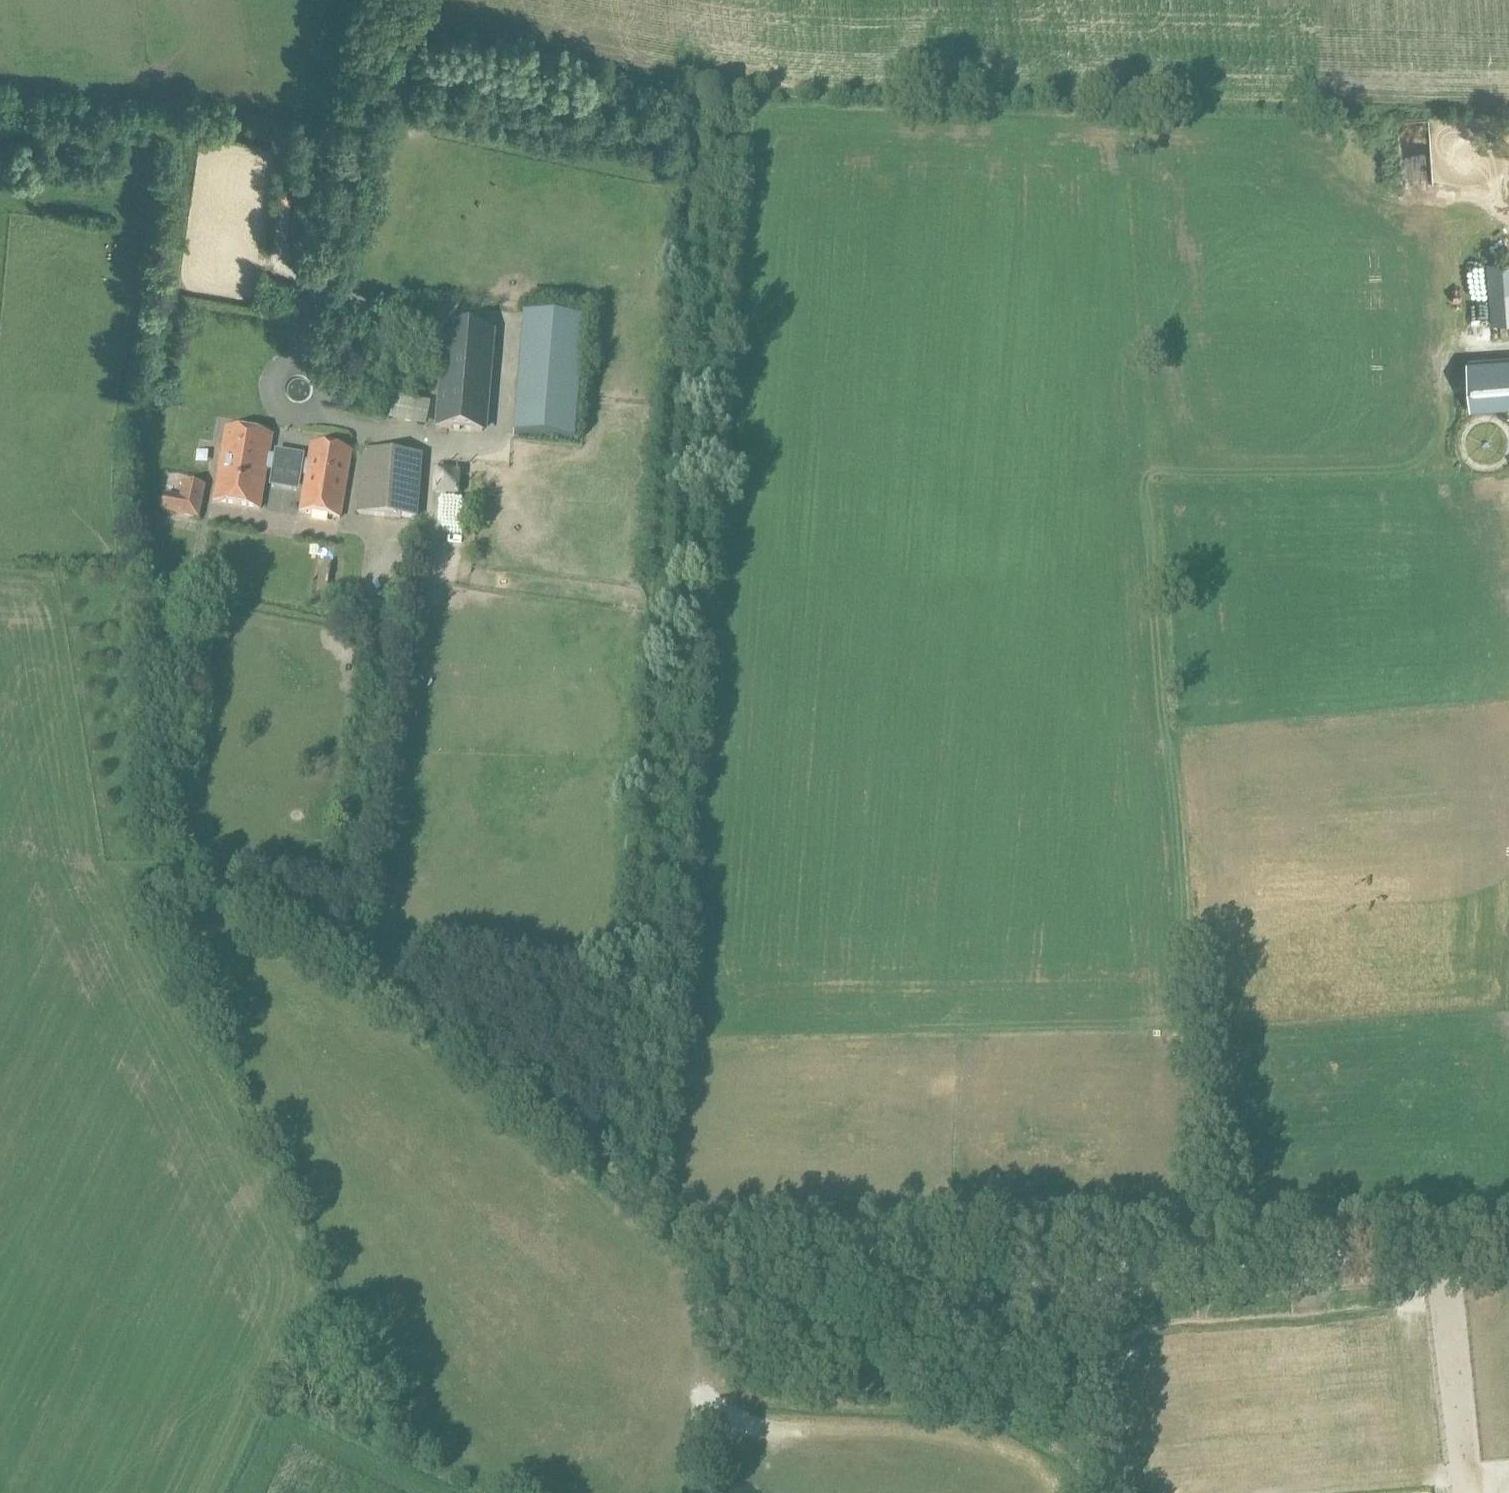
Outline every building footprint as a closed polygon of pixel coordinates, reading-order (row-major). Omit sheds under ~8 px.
[(1488,337),(1508,336),(1508,278),(1487,279),(1488,337)] [(523,314),(513,434),(575,439),(585,319),(523,314)] [(486,431),(495,333),(446,328),(438,427),(486,431)] [(1467,361),(1470,409),(1508,406),(1508,358),(1467,361)] [(386,393),(381,417),(419,425),(424,401),(386,393)] [(308,463),(269,456),(272,438),(225,430),(213,503),(260,510),(266,471),(273,472),(273,475),(299,480),(299,477),(306,478),(300,513),(339,520),(351,453),(311,446),(308,463)] [(362,454),(357,516),(401,518),(419,519),(423,457),(406,456),(362,454)] [(453,492),(453,468),(428,469),(428,492),(453,492)] [(198,520),(205,487),(183,482),(180,497),(167,494),(163,512),(198,520)] [(265,485),(264,508),(294,509),(294,486),(265,485)]
